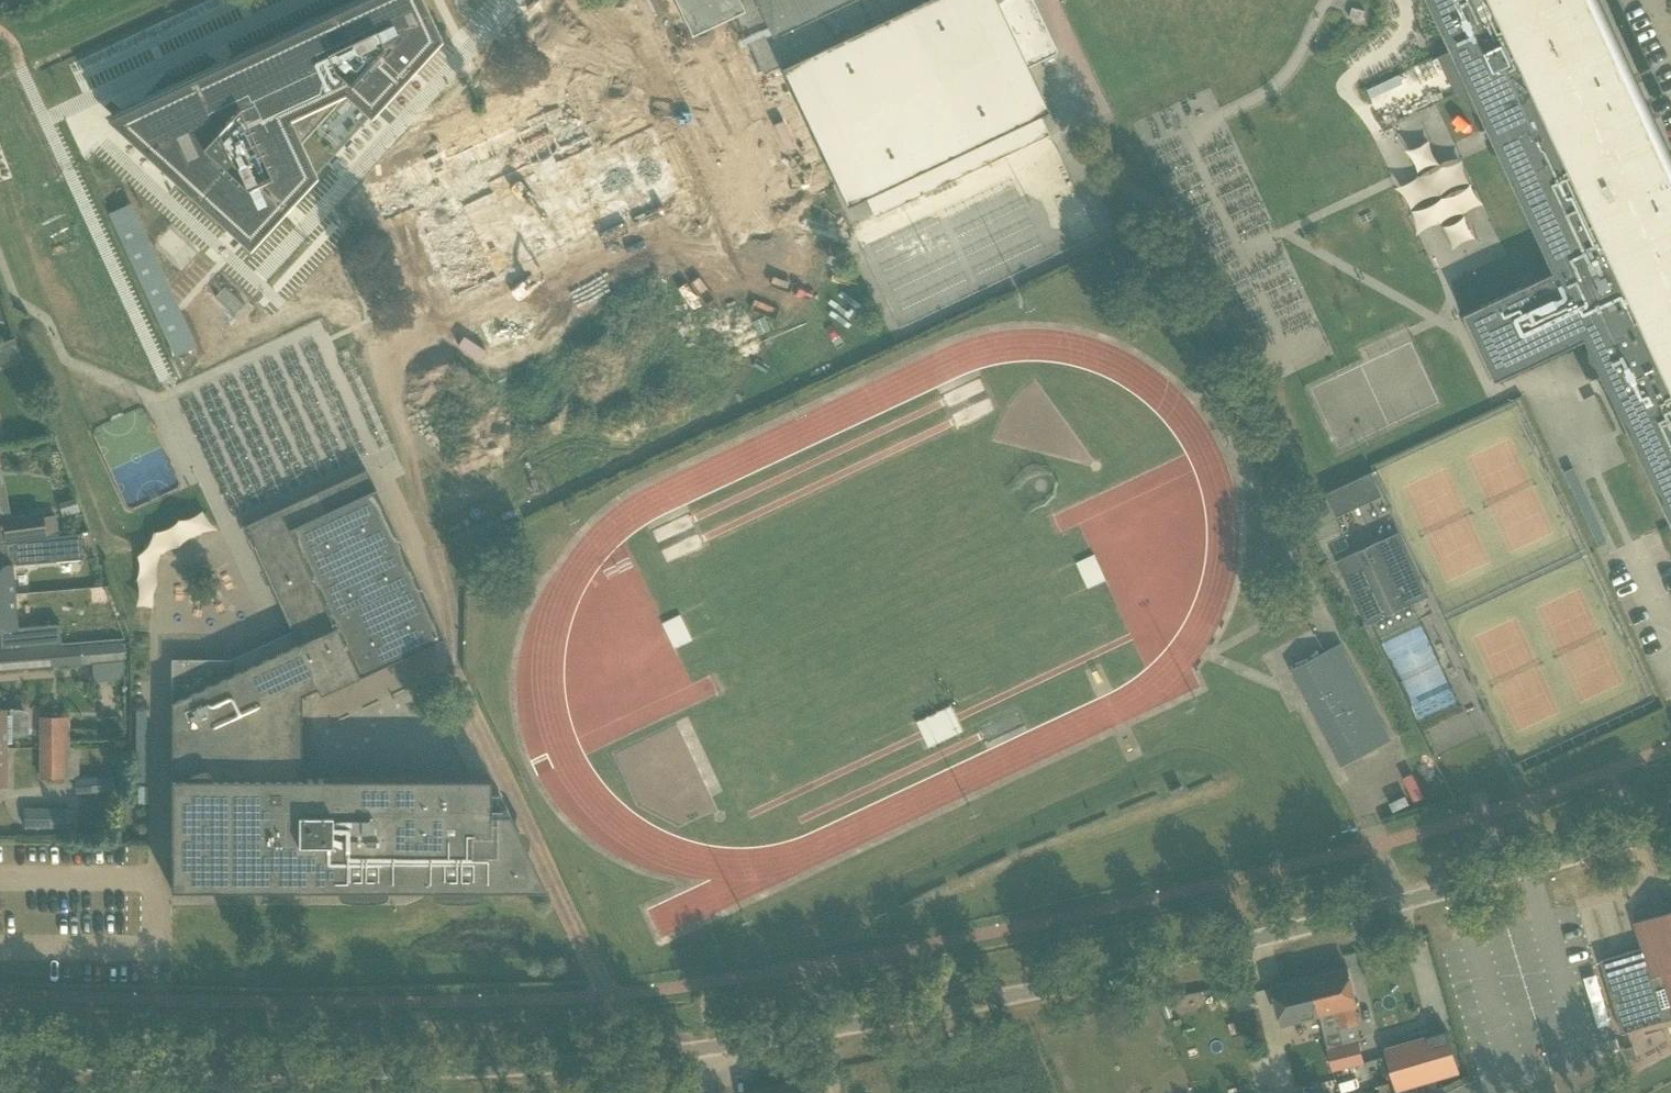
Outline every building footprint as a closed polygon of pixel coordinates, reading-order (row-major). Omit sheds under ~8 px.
[(104,116),(143,152),(145,152),(154,160),(154,161),(156,163),(156,162),(167,172),(169,174),(180,184),(179,184),(232,232),(249,247),(268,226),(281,212),(281,211),(291,201),(316,174),(315,173),(325,162),(326,163),(328,161),(327,160),(336,149),(337,150),(339,148),(338,147),(348,137),(349,138),(351,136),(350,135),(359,124),(361,125),(362,123),(361,122),(369,114),(370,114),(372,112),(381,102),(382,102),(407,75),(406,74),(416,64),(441,37),(423,0),(354,0),(233,57),(234,57),(225,61),(224,61),(224,60),(104,116)] [(692,34),(700,31),(735,14),(749,43),(763,72),(780,64),(846,205),(865,196),(874,216),(1049,134),(1039,114),(1048,110),(1027,66),(1054,54),(1054,53),(1055,52),(1056,51),(1056,50),(1056,49),(1055,48),(1033,0),(676,0),(692,34)] [(1594,0),(1429,0),(1464,76),(1465,94),(1474,110),(1484,115),(1492,116),(1497,124),(1486,129),(1494,146),(1504,140),(1508,147),(1499,151),(1555,272),(1465,314),(1496,381),(1586,339),(1589,345),(1591,362),(1595,367),(1604,369),(1609,367),(1611,371),(1600,375),(1608,392),(1619,387),(1629,407),(1620,411),(1670,521),(1670,166),(1594,0)] [(125,205),(109,213),(175,356),(191,348),(125,205)] [(528,322),(517,294),(465,316),(476,344),(528,322)] [(171,672),(171,888),(395,888),(546,888),(509,812),(490,812),(489,777),(458,777),(455,777),(300,777),(301,694),(317,687),(320,693),(444,636),(376,488),(365,469),(317,491),(243,525),(297,643),(234,672),(171,672)] [(1354,480),(1326,493),(1336,516),(1365,503),(1354,480)] [(75,497),(58,503),(63,516),(80,511),(75,497)] [(42,513),(4,518),(6,540),(45,534),(42,513)] [(1399,532),(1336,561),(1365,623),(1428,594),(1399,532)] [(14,596),(11,564),(83,558),(81,533),(0,544),(0,597),(14,596)] [(1075,561),(1087,587),(1105,579),(1093,553),(1075,561)] [(0,597),(0,637),(1,648),(61,643),(60,624),(17,627),(14,596),(0,597)] [(123,661),(122,642),(0,652),(0,670),(123,661)] [(1290,670),(1341,766),(1391,739),(1341,643),(1290,670)] [(95,666),(95,679),(124,678),(124,665),(95,666)] [(6,742),(12,742),(12,738),(29,733),(28,711),(11,708),(6,709),(0,709),(0,747),(6,747),(6,742)] [(40,717),(40,747),(66,747),(65,718),(40,717)] [(76,778),(76,793),(115,791),(115,777),(81,778),(79,748),(66,747),(40,747),(40,779),(76,778)] [(1182,785),(1171,790),(1175,799),(1185,794),(1182,785)] [(24,827),(69,827),(70,809),(24,808),(24,827)] [(1666,913),(1665,910),(1653,913),(1655,916),(1634,923),(1642,948),(1600,960),(1622,1034),(1665,1021),(1652,975),(1661,973),(1670,1004),(1670,911),(1666,913)] [(1348,968),(1311,977),(1320,1014),(1326,1037),(1334,1070),(1363,1062),(1357,1041),(1345,1045),(1341,1028),(1358,1024),(1360,1023),(1356,1005),(1357,1005),(1353,989),(1348,968)] [(1274,986),(1283,1023),(1319,1014),(1320,1014),(1311,977),(1274,986)] [(1397,1091),(1460,1072),(1447,1030),(1384,1049),(1397,1091)] [(747,1091),(747,1092),(785,1092),(784,1085),(747,1091)]
